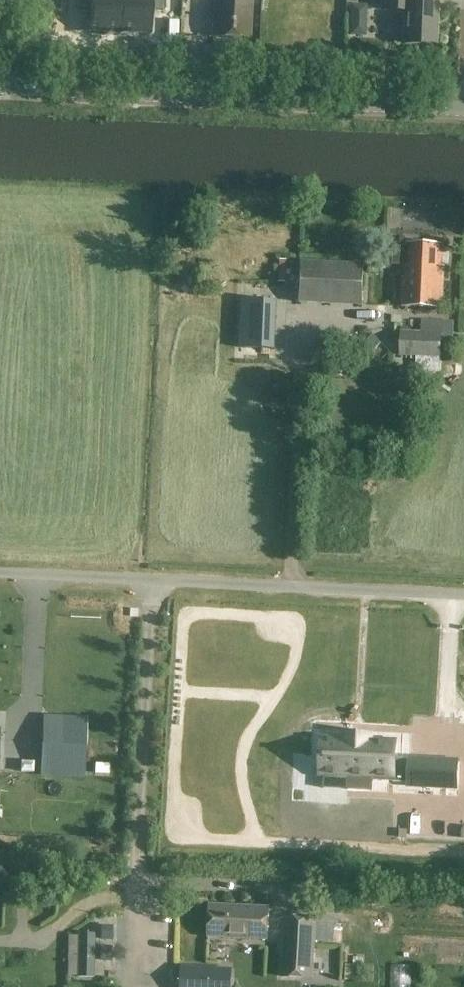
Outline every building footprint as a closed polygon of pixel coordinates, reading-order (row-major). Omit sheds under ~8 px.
[(105,33),(105,37),(120,37),(121,0),(77,0),(77,8),(90,8),(89,32),(105,33)] [(134,38),(134,34),(150,35),(151,11),(165,11),(165,0),(121,0),(120,37),(134,38)] [(213,37),(249,39),(251,0),(215,0),(213,37)] [(382,10),(404,11),(403,44),(435,46),(437,4),(410,3),(410,0),(382,0),(382,10)] [(407,243),(406,248),(394,247),(393,265),(404,265),(402,307),(442,309),(444,267),(442,266),(443,245),(407,243)] [(300,263),(298,303),(362,305),(364,265),(300,263)] [(441,358),(442,333),(401,331),(399,356),(441,358)] [(372,791),(373,781),(408,783),(408,785),(456,788),(457,762),(410,759),(409,760),(393,760),(394,742),(370,741),(370,736),(345,735),(344,740),(322,739),(321,775),(347,776),(346,790),(372,791)] [(267,940),(269,908),(210,905),(209,937),(267,940)] [(285,917),(281,976),(313,978),(316,919),(285,917)] [(94,934),(78,934),(77,977),(93,978),(94,934)] [(231,971),(182,969),(181,986),(230,986),(231,971)]
